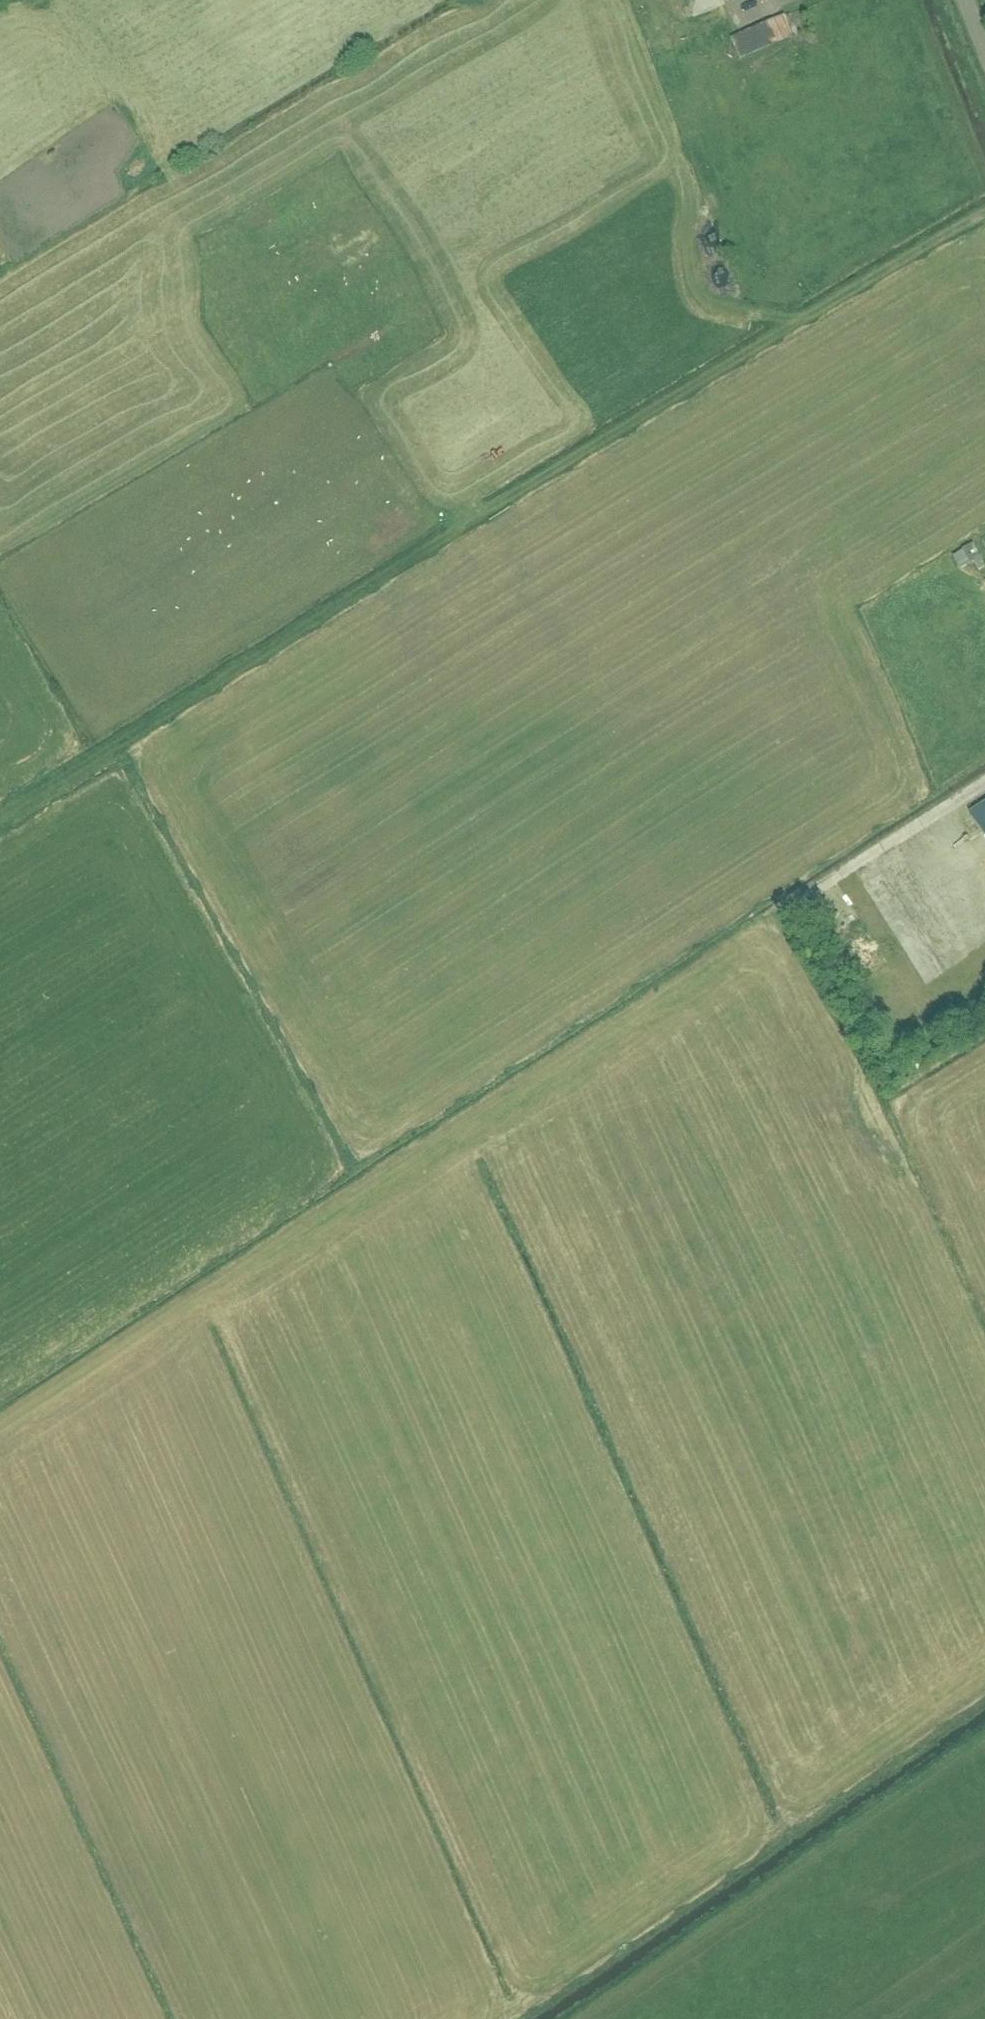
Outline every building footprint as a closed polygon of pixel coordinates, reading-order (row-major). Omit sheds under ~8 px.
[(723,3),(731,0),(688,0),(694,16),(723,4),(723,3)] [(786,12),(771,18),(779,38),(794,32),(786,12)] [(766,20),(739,30),(746,51),(773,41),(766,20)] [(974,545),(954,557),(961,570),(974,563),(978,570),(984,567),(974,545)] [(971,813),(984,835),(984,804),(971,813)]
